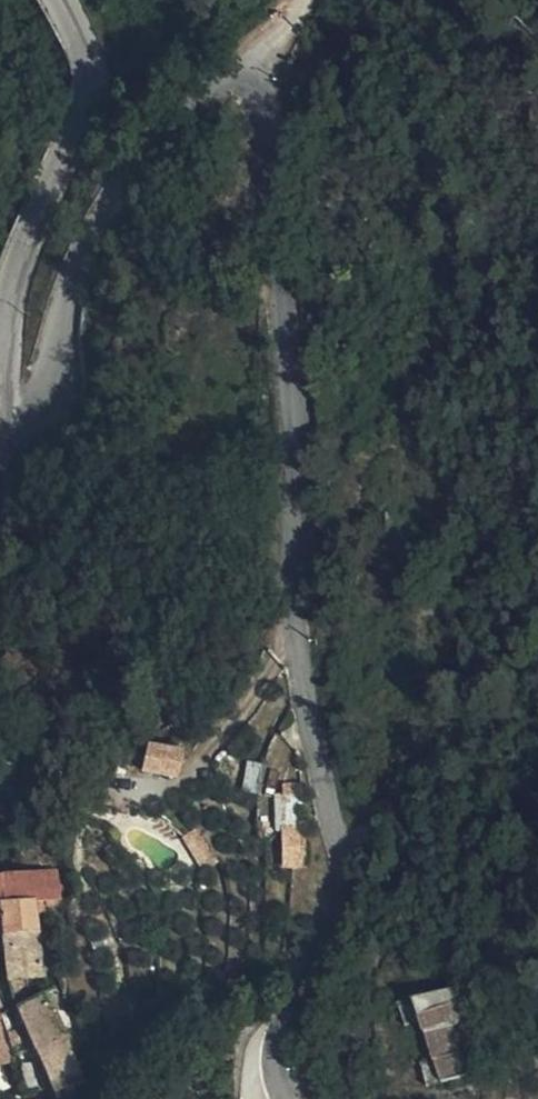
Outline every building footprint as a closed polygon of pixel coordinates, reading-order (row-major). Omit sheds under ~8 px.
[(142,752),(137,781),(165,783),(170,784),(177,757),(142,752)] [(301,791),(281,791),(282,832),(301,832),(301,791)] [(302,871),(301,832),(282,832),(283,871),(302,871)] [(0,880),(0,910),(46,911),(61,911),(59,880),(0,880)] [(47,923),(46,911),(0,910),(0,923),(31,924),(47,923)] [(31,924),(0,923),(0,939),(31,939),(31,924)] [(31,939),(0,939),(0,983),(30,982),(31,939)] [(450,1025),(477,1070),(446,989),(406,1004),(450,1025)] [(36,999),(43,1019),(61,1013),(54,991),(36,999)] [(8,1010),(27,1057),(53,1047),(43,1019),(36,999),(8,1010)] [(419,1093),(477,1071),(477,1070),(450,1025),(406,1004),(404,1002),(426,1065),(411,1071),(419,1093)] [(9,1063),(0,1024),(0,1023),(0,1065),(9,1063)] [(53,1047),(27,1057),(45,1098),(72,1088),(60,1055),(56,1056),(53,1047)]
